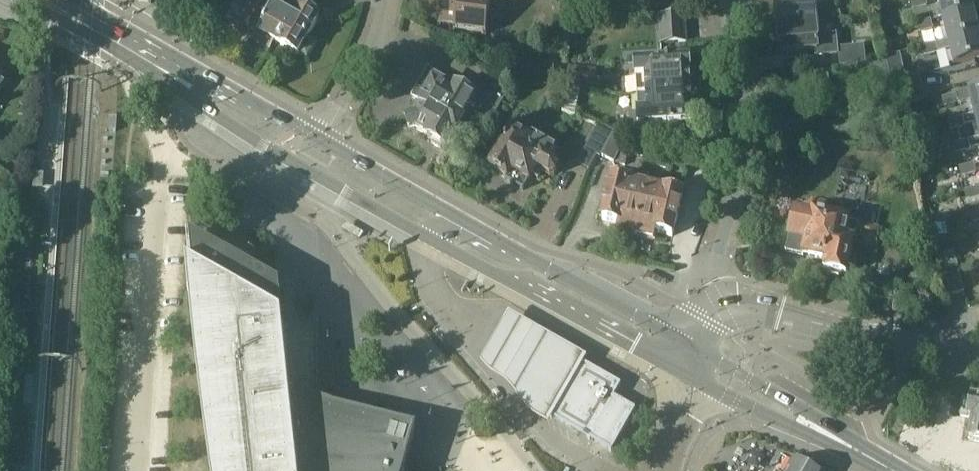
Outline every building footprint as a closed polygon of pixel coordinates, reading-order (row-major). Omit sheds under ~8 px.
[(236,27),(265,44),(268,38),(285,47),(298,55),(300,53),(308,57),(317,41),(309,37),(320,18),(288,0),(252,0),(236,27)] [(440,23),(456,25),(457,25),(457,31),(487,35),(489,13),(491,0),(443,0),(440,23)] [(775,17),(778,22),(779,26),(815,23),(813,5),(825,4),(824,0),(778,0),(779,7),(777,8),(777,11),(775,17)] [(910,0),(911,2),(912,9),(928,6),(926,0),(911,0),(910,0)] [(942,18),(974,10),(971,0),(938,0),(942,18)] [(942,18),(948,42),(978,34),(978,31),(974,10),(942,18)] [(685,15),(659,17),(661,43),(686,41),(685,15)] [(930,20),(916,24),(916,25),(918,33),(932,29),(930,20)] [(779,28),(777,34),(780,39),(780,42),(782,42),(783,54),(815,51),(816,57),(837,55),(837,48),(835,33),(816,35),(815,23),(779,26),(779,28)] [(921,48),(923,56),(924,56),(950,50),(950,53),(953,65),(978,59),(978,34),(948,42),(921,48)] [(840,48),(837,48),(837,55),(839,67),(842,67),(851,66),(867,64),(866,62),(865,47),(864,45),(840,48)] [(12,83),(1,74),(8,65),(0,58),(0,97),(12,83)] [(689,60),(636,63),(637,78),(638,96),(700,92),(699,76),(696,74),(691,74),(689,60)] [(570,66),(568,84),(593,87),(595,70),(570,66)] [(414,121),(408,122),(410,130),(416,129),(429,136),(428,138),(433,141),(432,143),(441,148),(442,146),(447,149),(451,142),(452,143),(454,140),(453,139),(456,132),(457,133),(463,122),(462,122),(472,104),(494,117),(515,80),(496,70),(493,76),(487,86),(485,89),(485,90),(483,93),(475,98),(457,88),(458,86),(429,70),(413,97),(423,103),(420,109),(414,121)] [(905,79),(892,82),(896,96),(922,89),(919,76),(905,79)] [(941,97),(944,107),(971,100),(974,114),(978,113),(978,88),(941,97)] [(922,89),(896,96),(899,107),(925,100),(922,89)] [(638,113),(630,114),(631,127),(639,126),(639,127),(693,124),(692,110),(699,109),(701,106),(700,92),(638,96),(639,112),(638,112),(638,113)] [(948,121),(950,130),(976,123),(977,126),(978,134),(978,113),(974,114),(948,121)] [(108,116),(106,131),(107,131),(116,131),(117,131),(118,117),(117,117),(116,117),(115,117),(108,116)] [(598,126),(577,163),(589,169),(596,154),(599,156),(613,134),(598,126)] [(512,132),(491,169),(492,169),(492,170),(505,178),(506,177),(507,178),(506,180),(522,190),(527,181),(528,182),(534,172),(540,176),(542,172),(549,177),(554,175),(557,170),(556,166),(552,164),(554,159),(550,157),(555,148),(532,135),(528,142),(512,132)] [(654,133),(636,133),(636,141),(655,141),(654,133)] [(614,135),(601,156),(612,161),(625,164),(631,139),(614,135)] [(954,144),(956,153),(978,147),(978,138),(968,140),(954,144)] [(635,142),(634,155),(653,157),(655,144),(635,142)] [(657,144),(653,163),(672,168),(673,164),(689,168),(693,153),(657,144)] [(973,162),(959,166),(961,175),(975,172),(973,162)] [(606,205),(603,219),(619,223),(617,231),(637,236),(650,179),(614,170),(610,190),(609,189),(605,205),(606,205)] [(650,179),(637,236),(654,240),(656,232),(673,236),(676,222),(677,222),(681,207),(680,207),(683,194),(678,193),(680,186),(650,179)] [(964,189),(967,199),(978,196),(978,187),(978,186),(964,189)] [(795,211),(786,252),(825,261),(824,266),(824,267),(824,268),(825,269),(826,269),(826,270),(827,270),(830,271),(833,276),(839,278),(844,274),(847,275),(854,243),(846,241),(848,232),(863,235),(861,245),(874,248),(878,228),(850,221),(851,220),(834,216),(836,210),(831,209),(828,204),(821,202),(817,206),(812,205),(810,212),(798,209),(798,212),(795,211)] [(970,213),(972,222),(978,220),(978,211),(970,213)] [(415,438),(392,431),(318,409),(291,401),(279,287),(190,236),(215,470),(405,470),(415,438)] [(955,251),(943,254),(947,270),(959,267),(955,251)] [(959,267),(947,270),(953,295),(965,292),(959,267)] [(579,352),(509,312),(494,338),(482,360),(486,367),(492,371),(499,377),(507,382),(514,390),(522,402),(530,411),(542,418),(549,423),(587,356),(579,352)] [(632,410),(630,409),(613,399),(615,397),(614,397),(619,387),(620,388),(621,385),(619,383),(618,384),(583,364),(584,363),(581,362),(580,365),(581,366),(553,415),(551,414),(550,417),(553,419),(553,418),(588,438),(588,439),(591,440),(591,439),(610,450),(609,451),(612,452),(613,449),(634,412),(635,412),(636,410),(633,408),(632,410)] [(972,401),(972,402),(963,400),(960,416),(969,418),(969,419),(974,419),(970,441),(978,443),(978,402),(972,401)] [(794,461),(788,470),(812,470),(794,461)]
